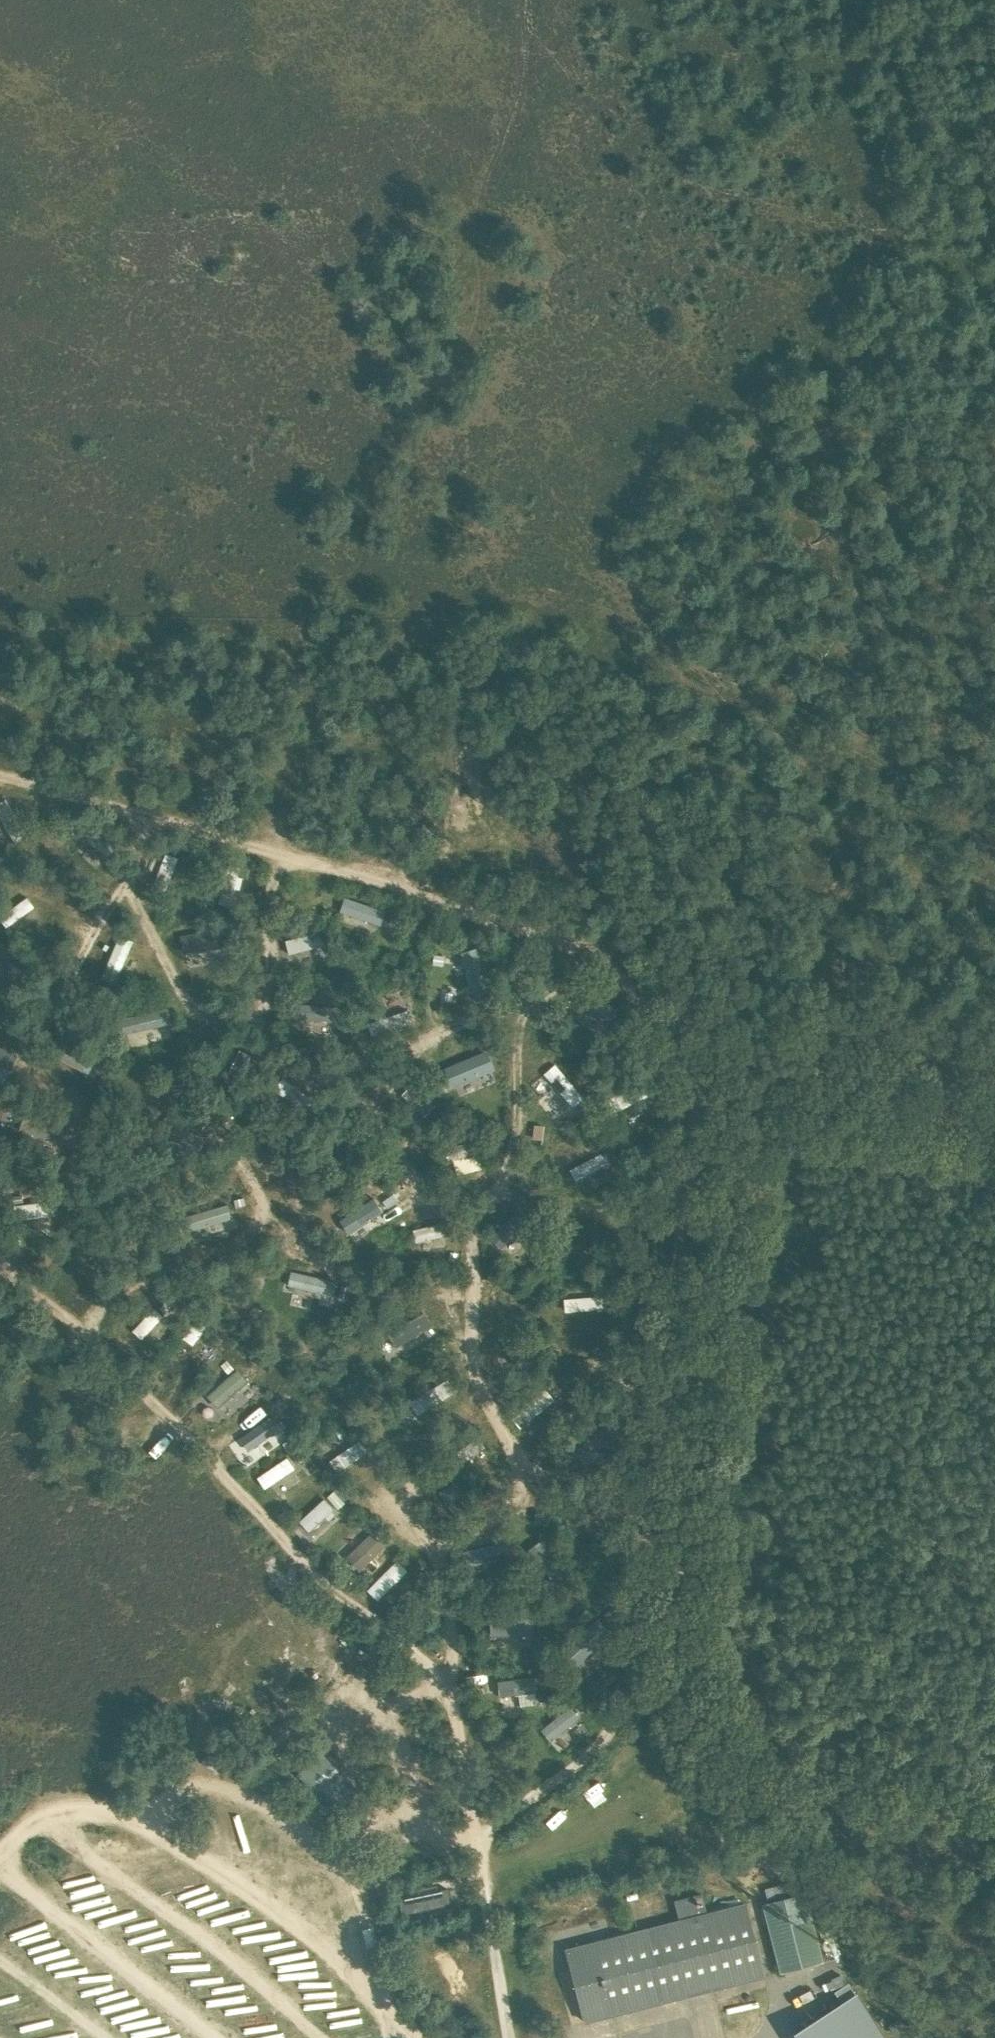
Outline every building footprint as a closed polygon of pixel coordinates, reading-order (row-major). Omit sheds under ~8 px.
[(0,819),(11,814),(1,793),(0,794),(0,819)] [(359,912),(379,919),(383,907),(364,900),(359,912)] [(403,915),(391,911),(388,922),(399,926),(403,915)] [(283,946),(321,940),(318,921),(280,927),(283,946)] [(107,950),(123,953),(126,940),(110,936),(107,950)] [(179,949),(197,949),(197,938),(179,938),(179,949)] [(456,945),(468,981),(480,977),(468,941),(456,945)] [(244,952),(235,954),(236,964),(246,962),(244,952)] [(443,956),(434,954),(432,964),(442,966),(443,956)] [(120,1017),(124,1036),(172,1025),(168,1007),(120,1017)] [(487,1053),(439,1069),(448,1097),(496,1081),(487,1053)] [(446,1093),(441,1080),(432,1083),(437,1096),(446,1093)] [(622,1084),(626,1100),(642,1095),(638,1080),(622,1084)] [(542,1141),(544,1127),(534,1126),(533,1140),(542,1141)] [(450,1140),(459,1164),(480,1156),(472,1132),(450,1140)] [(566,1162),(573,1178),(596,1168),(590,1152),(566,1162)] [(392,1194),(382,1201),(386,1208),(396,1201),(392,1194)] [(22,1195),(13,1196),(14,1204),(23,1203),(22,1195)] [(244,1197),(234,1200),(236,1207),(245,1205),(244,1197)] [(362,1198),(338,1220),(349,1232),(373,1209),(362,1198)] [(408,1219),(411,1237),(432,1233),(428,1215),(408,1219)] [(455,1261),(457,1253),(450,1251),(448,1259),(455,1261)] [(339,1296),(348,1298),(350,1288),(341,1285),(339,1296)] [(591,1308),(590,1291),(560,1292),(561,1310),(591,1308)] [(168,1299),(159,1308),(165,1313),(173,1304),(168,1299)] [(415,1314),(423,1309),(418,1300),(410,1305),(415,1314)] [(195,1304),(176,1327),(189,1338),(208,1314),(195,1304)] [(426,1313),(380,1337),(391,1359),(437,1335),(426,1313)] [(234,1369),(226,1360),(220,1365),(228,1374),(234,1369)] [(257,1415),(228,1445),(245,1461),(274,1431),(257,1415)] [(334,1432),(339,1439),(346,1434),(341,1428),(334,1432)] [(356,1433),(327,1453),(336,1467),(366,1448),(356,1433)] [(463,1454),(477,1451),(474,1437),(460,1440),(463,1454)] [(289,1439),(282,1444),(288,1451),(294,1446),(289,1439)] [(286,1451),(252,1467),(260,1484),(294,1468),(286,1451)] [(299,1453),(293,1457),(298,1464),(304,1460),(299,1453)] [(334,1491),(326,1497),(337,1509),(344,1503),(334,1491)] [(489,1493),(477,1501),(484,1510),(495,1502),(489,1493)] [(544,1513),(535,1513),(535,1521),(545,1520),(544,1513)] [(562,1526),(562,1516),(553,1516),(553,1526),(562,1526)] [(344,1558),(356,1571),(384,1548),(372,1534),(344,1558)] [(463,1557),(498,1555),(497,1540),(462,1543),(463,1557)] [(394,1554),(362,1584),(374,1597),(405,1566),(394,1554)] [(371,1571),(377,1565),(372,1559),(366,1565),(371,1571)] [(586,1608),(575,1619),(582,1626),(593,1616),(586,1608)] [(507,1629),(505,1613),(491,1615),(494,1632),(507,1629)] [(532,1637),(517,1638),(517,1649),(533,1648),(532,1637)] [(549,1690),(538,1691),(539,1702),(550,1701),(549,1690)] [(572,1707),(578,1702),(573,1696),(567,1701),(572,1707)] [(572,1708),(540,1731),(552,1748),(584,1725),(572,1708)] [(785,1883),(765,1888),(767,1899),(788,1894),(785,1883)] [(401,1913),(450,1903),(447,1888),(398,1899),(401,1913)] [(765,1905),(782,1972),(821,1962),(804,1895),(765,1905)] [(567,1950),(585,2020),(763,1975),(744,1904),(567,1950)] [(855,1994),(854,1995),(847,1984),(835,1991),(842,2002),(793,2033),(797,2037),(882,2037),(855,1994)] [(905,2030),(898,2019),(890,2024),(896,2035),(905,2030)]
